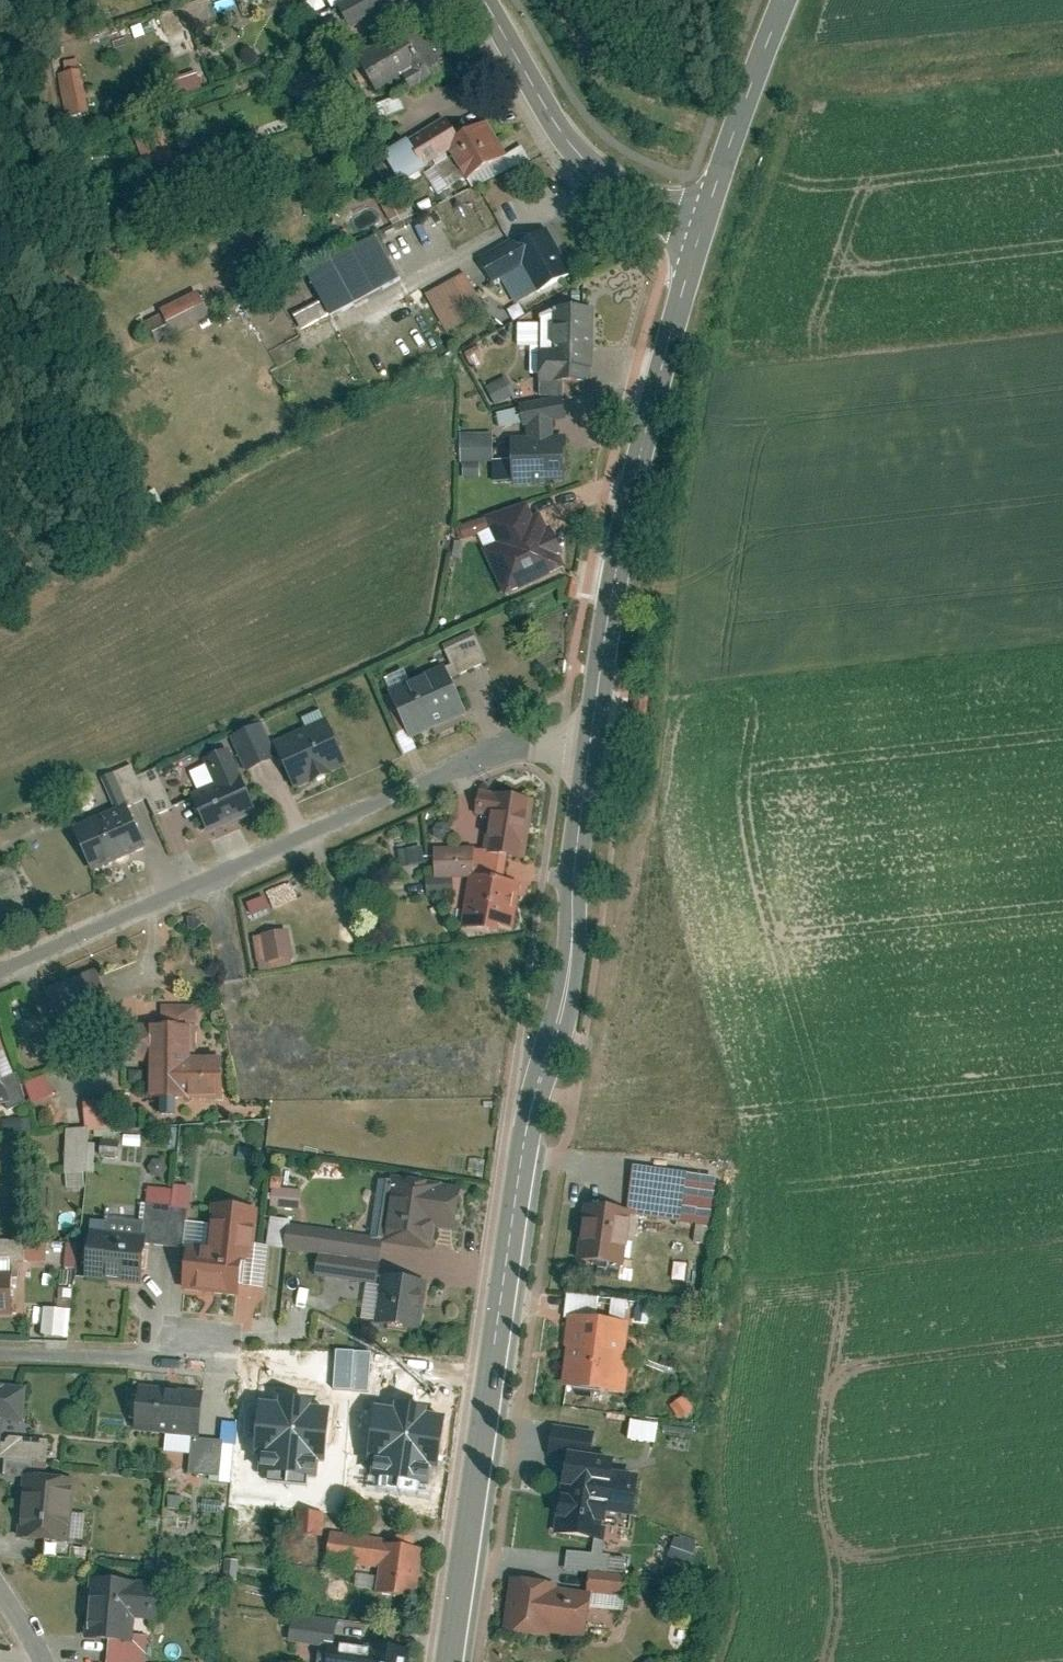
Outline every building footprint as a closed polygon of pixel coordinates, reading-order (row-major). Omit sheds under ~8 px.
[(344,30),(388,14),(383,0),(333,0),(344,30)] [(428,26),(362,59),(377,90),(406,76),(413,90),(451,71),(428,26)] [(83,68),(61,69),(63,113),(86,111),(83,68)] [(161,83),(168,99),(202,86),(195,69),(161,83)] [(377,117),(400,108),(395,95),(372,104),(377,117)] [(449,119),(410,141),(423,166),(451,151),(465,176),(507,153),(489,122),(460,138),(449,119)] [(164,129),(139,137),(148,167),(173,159),(164,129)] [(423,166),(410,141),(384,155),(401,185),(426,171),(423,166)] [(507,153),(465,176),(472,187),(532,160),(524,144),(507,153)] [(451,151),(423,166),(426,171),(440,195),(465,176),(451,151)] [(515,239),(477,258),(488,279),(503,272),(519,304),(570,278),(545,230),(518,244),(515,239)] [(376,247),(304,282),(318,309),(293,321),(300,335),(396,287),(376,247)] [(462,274),(427,292),(454,343),(502,317),(493,300),(480,307),(462,274)] [(194,299),(157,315),(160,320),(147,326),(151,336),(201,315),(194,299)] [(552,335),(516,335),(516,356),(550,356),(550,371),(536,371),(536,392),(587,392),(587,320),(552,320),(552,335)] [(501,385),(484,394),(492,412),(510,404),(501,385)] [(524,448),(509,448),(509,492),(558,491),(557,447),(550,447),(550,433),(558,432),(555,409),(518,414),(520,434),(523,434),(524,448)] [(490,441),(465,440),(464,469),(489,470),(490,441)] [(529,506),(473,530),(505,602),(560,577),(529,506)] [(470,642),(440,656),(452,684),(483,671),(470,642)] [(401,682),(383,690),(410,752),(464,728),(442,677),(406,693),(401,682)] [(269,726),(237,738),(252,775),(283,763),(277,748),(269,726)] [(331,727),(277,748),(283,763),(296,796),(350,774),(331,727)] [(213,800),(186,812),(199,844),(251,822),(224,757),(199,767),(213,800)] [(533,797),(496,794),(492,851),(529,854),(533,797)] [(117,818),(74,838),(92,876),(134,856),(117,818)] [(400,861),(419,858),(417,845),(398,849),(400,861)] [(473,847),(435,847),(435,876),(474,875),(473,847)] [(454,876),(427,878),(428,895),(455,894),(454,876)] [(517,885),(471,880),(467,923),(513,928),(517,885)] [(247,913),(266,908),(263,897),(244,902),(247,913)] [(287,930),(256,936),(262,967),(293,961),(287,930)] [(97,964),(46,986),(69,1041),(120,1019),(97,964)] [(196,1011),(160,1011),(160,1033),(197,1033),(196,1011)] [(190,1068),(190,1037),(120,1038),(120,1071),(148,1070),(149,1113),(219,1112),(219,1068),(190,1068)] [(24,1115),(0,1065),(0,1127),(24,1115)] [(47,1073),(25,1080),(32,1102),(54,1095),(47,1073)] [(91,1125),(91,1127),(112,1126),(110,1096),(84,1098),(86,1126),(91,1125)] [(86,1126),(66,1126),(66,1178),(91,1178),(91,1127),(91,1125),(86,1126)] [(635,1167),(628,1213),(714,1226),(721,1180),(635,1167)] [(383,1250),(383,1256),(428,1262),(431,1243),(452,1246),(459,1200),(392,1191),(383,1250)] [(100,1249),(142,1252),(181,1256),(184,1231),(187,1199),(149,1196),(146,1230),(102,1226),(100,1249)] [(295,1200),(271,1199),(270,1218),(295,1219),(295,1200)] [(628,1213),(589,1206),(579,1270),(618,1276),(628,1213)] [(253,1221),(210,1217),(208,1234),(184,1231),(181,1256),(199,1258),(197,1282),(184,1280),(182,1304),(235,1309),(236,1299),(262,1301),(266,1260),(250,1258),(253,1221)] [(313,1287),(362,1294),(377,1296),(378,1287),(383,1256),(383,1250),(286,1237),(283,1260),(316,1265),(313,1287)] [(100,1249),(83,1247),(80,1287),(139,1292),(142,1252),(100,1249)] [(13,1331),(13,1248),(0,1248),(0,1331),(13,1331)] [(424,1293),(378,1287),(377,1296),(362,1294),(357,1331),(418,1340),(424,1293)] [(68,1316),(40,1315),(39,1342),(66,1343),(68,1316)] [(629,1324),(569,1315),(558,1388),(618,1397),(629,1324)] [(0,1383),(0,1424),(0,1422),(21,1423),(23,1384),(15,1384),(0,1383)] [(196,1392),(141,1387),(138,1426),(163,1428),(161,1447),(188,1450),(187,1468),(214,1470),(213,1482),(230,1483),(234,1436),(192,1432),(196,1392)] [(443,1401),(370,1392),(354,1481),(431,1489),(437,1452),(443,1401)] [(682,1392),(672,1400),(686,1417),(696,1408),(682,1392)] [(332,1408),(259,1403),(253,1476),(326,1481),(332,1408)] [(620,1439),(648,1444),(651,1424),(623,1419),(620,1439)] [(549,1452),(566,1455),(567,1449),(593,1452),(596,1427),(553,1422),(549,1452)] [(0,1440),(0,1458),(46,1461),(48,1437),(8,1435),(8,1441),(0,1440)] [(566,1455),(557,1529),(593,1534),(595,1521),(602,1522),(603,1513),(636,1517),(642,1472),(612,1469),(614,1455),(593,1452),(567,1449),(566,1455)] [(48,1475),(26,1473),(22,1537),(82,1541),(84,1513),(70,1512),(73,1476),(48,1475)] [(321,1514),(299,1513),(299,1535),(321,1535),(321,1514)] [(699,1542),(676,1534),(669,1554),(692,1562),(699,1542)] [(566,1548),(561,1581),(586,1584),(589,1567),(609,1570),(611,1555),(604,1554),(605,1540),(594,1539),(593,1552),(566,1548)] [(415,1550),(329,1540),(326,1571),(376,1576),(372,1610),(408,1614),(415,1550)] [(561,1581),(512,1575),(505,1625),(583,1635),(587,1605),(624,1610),(629,1573),(609,1570),(589,1567),(586,1584),(561,1581)] [(90,1577),(85,1638),(106,1639),(104,1661),(147,1661),(152,1582),(90,1577)] [(288,1652),(330,1656),(332,1628),(291,1624),(288,1652)] [(412,1647),(355,1642),(354,1661),(411,1661),(412,1647)]
